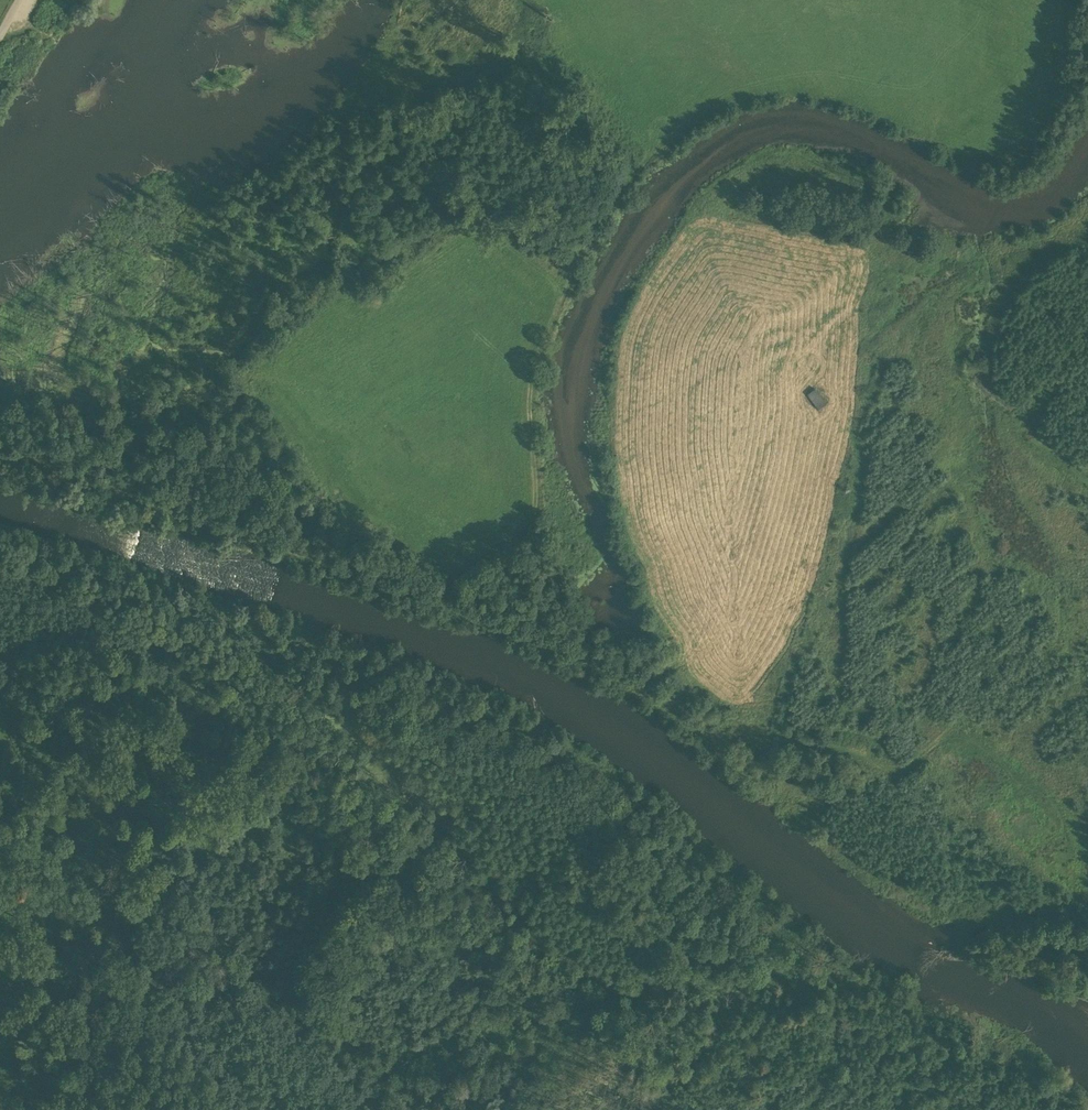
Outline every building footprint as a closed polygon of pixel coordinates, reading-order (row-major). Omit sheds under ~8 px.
[(810,393),(821,409),(830,402),(819,387),(810,393)]
